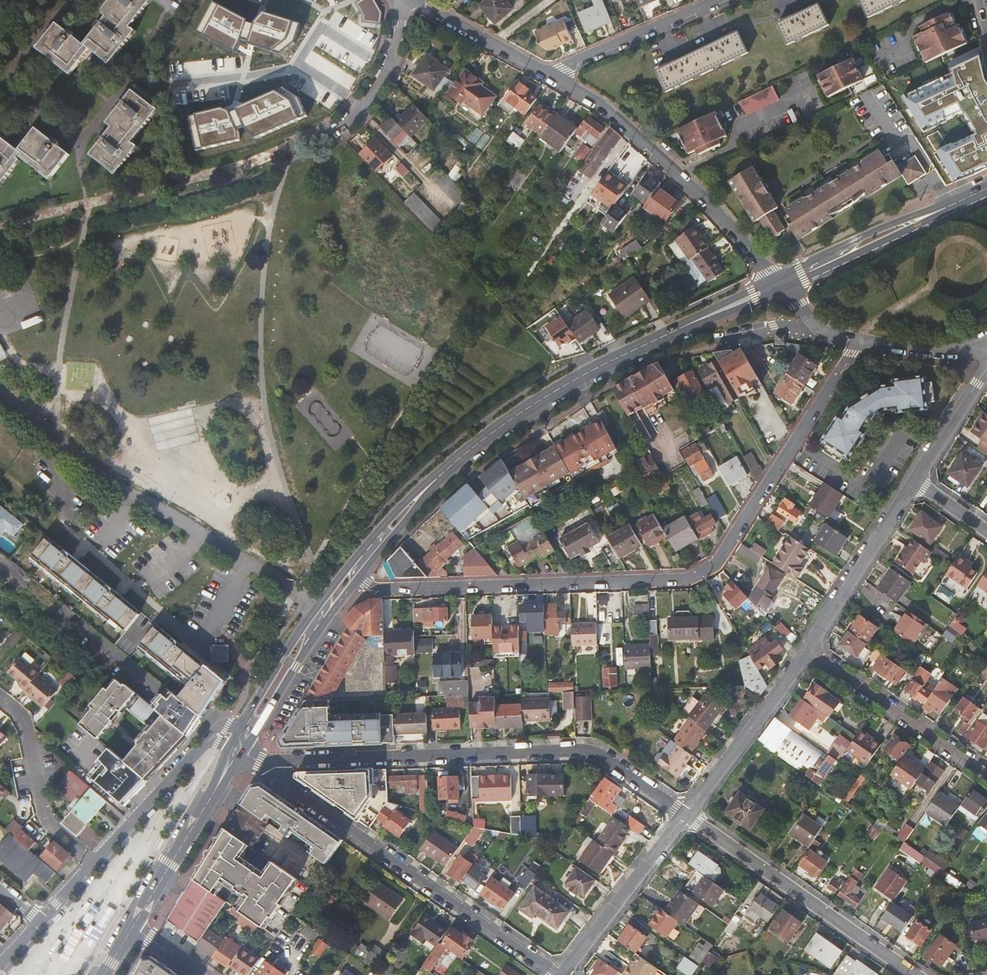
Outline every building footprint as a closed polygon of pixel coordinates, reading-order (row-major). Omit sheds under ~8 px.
[(72,73),(73,72),(90,51),(107,64),(117,51),(119,52),(128,41),(126,39),(133,31),(127,26),(133,18),(136,20),(145,9),(142,7),(147,0),(110,0),(100,14),(105,18),(101,23),(97,24),(95,27),(95,31),(84,45),(75,39),(74,35),(70,32),(68,33),(57,25),(39,47),(47,53),(46,56),(58,66),(60,64),(72,73)] [(378,3),(376,0),(363,0),(358,2),(363,11),(378,3)] [(497,23),(514,8),(507,0),(487,0),(482,4),(488,12),(486,15),(491,22),(494,19),(497,23)] [(611,20),(603,0),(593,0),(595,5),(579,13),(587,31),(611,20)] [(869,18),(907,0),(861,0),(869,18)] [(249,24),(250,21),(214,3),(197,33),(237,53),(244,42),(249,24)] [(383,12),(378,3),(363,11),(366,15),(365,19),(381,22),(383,12)] [(788,45),(830,26),(820,5),(779,25),(788,45)] [(303,23),(266,13),(257,23),(256,26),(251,43),(282,54),(297,43),(303,23)] [(924,33),(915,38),(926,64),(941,57),(968,44),(960,25),(957,27),(951,14),(922,27),(924,33)] [(573,39),(570,32),(579,28),(573,15),(536,30),(539,39),(538,42),(551,49),(557,46),(556,43),(562,41),(563,44),(573,39)] [(256,26),(249,24),(244,42),(251,43),(256,26)] [(667,92),(749,53),(739,33),(657,72),(667,92)] [(952,63),(955,76),(949,78),(949,76),(903,98),(923,130),(946,119),(947,120),(963,112),(966,117),(967,116),(976,131),(975,131),(977,135),(953,146),(953,144),(937,152),(956,182),(979,172),(986,169),(986,73),(981,49),(952,63)] [(435,90),(448,70),(429,55),(421,65),(422,66),(415,75),(435,90)] [(830,97),(863,81),(853,60),(819,76),(830,97)] [(463,102),(482,116),(496,98),(477,84),(479,81),(465,70),(447,94),(462,105),(463,102)] [(532,96),(534,93),(518,82),(500,106),(512,115),(517,109),(526,115),(537,100),(532,96)] [(745,116),(780,99),(773,86),(739,102),(745,116)] [(309,116),(301,97),(285,87),(239,109),(240,111),(247,127),(248,129),(258,139),(309,116)] [(149,117),(155,109),(133,92),(125,103),(121,103),(118,106),(119,109),(108,124),(114,128),(106,138),(101,138),(99,142),(100,146),(92,156),(114,174),(120,165),(123,167),(131,157),(129,154),(135,146),(132,143),(137,138),(134,137),(140,129),(143,130),(152,119),(149,117)] [(430,119),(425,114),(416,104),(403,115),(402,113),(395,119),(412,136),(430,119)] [(542,107),(529,125),(543,136),(556,117),(542,107)] [(241,130),(233,114),(225,109),(190,118),(199,152),(242,141),(241,132),(241,130)] [(240,111),(233,114),(241,130),(247,127),(240,111)] [(727,136),(716,113),(679,131),(689,155),(698,151),(701,149),(703,154),(722,145),(720,141),(727,136)] [(568,123),(570,122),(559,114),(556,117),(543,136),(542,137),(562,153),(578,130),(568,123)] [(412,136),(395,119),(393,117),(381,127),(400,147),(412,136)] [(587,141),(595,146),(606,130),(590,118),(578,134),(584,138),(589,131),(592,134),(587,141)] [(52,142),(51,141),(47,138),(37,130),(20,152),(17,150),(13,147),(0,137),(0,184),(4,179),(6,181),(15,170),(13,168),(23,155),(34,163),(31,167),(42,175),(44,172),(53,178),(70,156),(59,147),(60,146),(59,143),(56,141),(53,141),(52,142)] [(514,142),(519,135),(515,131),(509,139),(514,142)] [(611,132),(598,149),(597,148),(582,168),(591,174),(595,168),(597,169),(605,159),(603,157),(608,151),(610,152),(614,146),(612,145),(618,137),(611,132)] [(620,156),(629,143),(623,137),(614,151),(620,156)] [(380,167),(392,155),(377,139),(362,153),(380,172),(382,169),(380,167)] [(577,155),(584,161),(592,149),(586,143),(577,155)] [(903,175),(909,185),(926,174),(916,157),(915,158),(913,156),(896,167),(887,153),(883,156),(876,146),(783,204),(789,214),(784,217),(796,236),(804,230),(806,234),(821,225),(818,222),(830,215),(833,219),(867,197),(865,193),(877,186),(879,189),(893,181),(890,177),(900,171),(903,175)] [(404,177),(410,170),(403,163),(396,169),(404,177)] [(468,194),(449,175),(441,166),(430,176),(460,205),(468,194)] [(750,216),(753,215),(756,220),(759,218),(771,237),(775,235),(777,237),(780,235),(780,232),(784,230),(772,210),(777,207),(751,166),(731,180),(734,185),(731,187),(750,216)] [(893,181),(903,175),(900,171),(890,177),(893,181)] [(599,186),(593,194),(613,208),(616,205),(628,187),(609,173),(599,186)] [(519,185),(523,180),(516,176),(513,180),(519,185)] [(649,176),(638,190),(651,199),(659,187),(661,185),(649,176)] [(574,200),(582,190),(574,183),(566,194),(574,200)] [(867,197),(879,189),(877,186),(865,193),(867,197)] [(659,187),(651,199),(649,201),(645,207),(667,223),(681,203),(659,187)] [(414,192),(405,201),(438,235),(446,224),(414,192)] [(615,232),(628,214),(616,205),(613,208),(602,223),(615,232)] [(821,225),(833,219),(830,215),(818,222),(821,225)] [(691,220),(677,230),(681,236),(696,227),(691,220)] [(681,236),(677,239),(691,261),(694,259),(710,248),(696,227),(681,236)] [(806,234),(804,230),(796,236),(798,240),(806,234)] [(639,239),(623,250),(628,258),(631,256),(644,246),(639,239)] [(710,282),(725,271),(710,248),(694,259),(710,282)] [(639,277),(613,294),(624,311),(639,300),(644,307),(654,300),(639,277)] [(624,311),(628,317),(644,307),(639,300),(624,311)] [(581,342),(601,329),(589,311),(568,324),(578,338),(581,342)] [(571,343),(578,338),(568,324),(562,315),(547,326),(561,346),(569,341),(571,343)] [(776,344),(786,345),(786,343),(786,334),(776,334),(776,344)] [(9,357),(0,342),(0,362),(9,357)] [(735,353),(733,350),(715,353),(720,362),(739,397),(747,392),(748,395),(756,390),(755,388),(751,382),(759,377),(752,365),(745,354),(742,349),(735,353)] [(754,349),(745,354),(752,365),(764,359),(754,349)] [(816,366),(800,355),(787,374),(804,385),(816,366)] [(719,383),(732,404),(740,398),(739,397),(720,362),(702,372),(711,388),(719,383)] [(664,396),(674,390),(659,363),(653,365),(644,370),(645,372),(637,378),(635,375),(628,379),(630,383),(625,385),(623,382),(613,388),(628,415),(654,401),(655,405),(665,399),(664,396)] [(644,370),(635,375),(637,378),(645,372),(644,370)] [(700,385),(692,370),(677,378),(681,385),(678,387),(682,395),(686,393),(688,399),(696,394),(693,389),(700,385)] [(774,393),(792,405),(804,385),(787,374),(774,393)] [(893,385),(882,386),(851,405),(843,416),(840,414),(822,441),(828,445),(824,451),(834,458),(841,462),(845,455),(851,458),(869,432),(867,431),(864,429),(872,418),(884,411),(897,409),(899,412),(899,413),(924,410),(927,409),(927,402),(936,401),(933,381),(925,383),(925,379),(924,375),(894,380),(893,385)] [(755,388),(762,383),(759,377),(751,382),(755,388)] [(874,420),(886,413),(899,412),(897,409),(884,411),(872,418),(864,429),(867,431),(874,420)] [(601,421),(604,426),(610,421),(603,410),(597,414),(601,421)] [(977,449),(986,456),(986,416),(984,415),(974,432),(984,439),(977,449)] [(571,473),(571,474),(598,459),(597,457),(604,453),(605,456),(617,449),(604,426),(601,421),(555,446),(571,473)] [(696,476),(709,468),(696,445),(682,452),(696,476)] [(555,446),(510,472),(526,499),(571,473),(555,446)] [(571,474),(575,481),(621,456),(619,453),(617,449),(605,456),(604,453),(597,457),(598,459),(571,474)] [(651,479),(661,473),(651,455),(631,466),(638,478),(643,475),(645,477),(649,475),(651,479)] [(744,459),(757,482),(762,474),(751,455),(744,459)] [(969,488),(983,468),(977,464),(965,455),(950,475),(969,488)] [(737,458),(719,467),(729,485),(747,475),(737,458)] [(488,487),(479,495),(469,484),(441,508),(443,511),(468,540),(529,505),(526,499),(510,472),(503,460),(481,478),(488,487)] [(977,464),(983,468),(986,464),(980,460),(977,464)] [(571,474),(571,473),(526,499),(529,505),(531,508),(576,483),(575,481),(571,474)] [(666,483),(663,476),(661,473),(651,479),(656,489),(666,483)] [(818,511),(829,518),(844,494),(826,482),(810,505),(818,511)] [(656,489),(659,492),(669,487),(666,483),(656,489)] [(700,507),(707,503),(698,488),(692,492),(700,507)] [(795,508),(797,506),(789,501),(787,505),(783,502),(778,510),(794,521),(801,512),(795,508)] [(717,504),(711,508),(719,522),(725,519),(717,504)] [(0,506),(0,530),(4,525),(14,533),(22,523),(0,506)] [(706,517),(702,510),(697,512),(701,520),(706,517)] [(697,512),(686,518),(691,526),(694,524),(699,533),(715,523),(710,515),(706,517),(701,520),(697,512)] [(943,527),(922,512),(911,529),(931,543),(943,527)] [(772,513),(767,521),(779,530),(785,521),(772,513)] [(637,525),(649,547),(667,536),(663,530),(655,515),(637,525)] [(686,518),(686,517),(663,530),(667,536),(675,550),(697,537),(691,526),(686,518)] [(589,549),(599,544),(608,539),(596,519),(560,539),(571,559),(580,554),(589,549)] [(610,543),(619,558),(642,545),(631,526),(608,539),(610,543)] [(819,545),(836,556),(848,538),(831,527),(819,545)] [(538,557),(539,560),(556,551),(544,531),(534,537),(535,539),(522,546),(519,541),(509,548),(520,567),(538,557)] [(408,554),(398,562),(413,578),(443,577),(438,571),(450,562),(448,560),(465,545),(454,534),(438,548),(435,545),(430,549),(433,552),(417,565),(408,554)] [(811,549),(799,541),(791,536),(785,546),(786,547),(775,564),(798,579),(805,567),(801,565),(811,549)] [(54,540),(52,543),(47,539),(37,552),(45,558),(61,571),(69,578),(73,581),(87,592),(104,606),(111,612),(115,616),(123,622),(124,622),(126,619),(131,624),(140,613),(134,609),(135,607),(54,540)] [(599,544),(602,547),(610,543),(608,539),(599,544)] [(931,551),(914,539),(904,552),(903,551),(895,562),(912,574),(921,562),(924,563),(932,552),(931,551)] [(737,549),(758,563),(762,555),(742,541),(737,549)] [(931,551),(932,552),(952,566),(956,561),(935,546),(931,551)] [(583,558),(592,553),(589,549),(580,554),(583,558)] [(477,551),(467,560),(468,576),(498,575),(477,551)] [(43,561),(45,558),(37,552),(35,555),(43,561)] [(972,566),(959,556),(956,561),(952,566),(947,574),(967,589),(978,574),(971,569),(972,566)] [(769,568),(749,598),(762,613),(774,596),(771,593),(782,577),(769,568)] [(59,574),(67,580),(69,578),(61,571),(59,574)] [(894,571),(880,591),(898,603),(912,583),(894,571)] [(971,597),(986,607),(986,572),(971,597)] [(723,585),(716,574),(708,579),(715,590),(723,585)] [(71,584),(85,595),(87,592),(73,581),(71,584)] [(733,614),(745,607),(730,585),(719,593),(733,614)] [(376,614),(385,613),(384,599),(372,599),(356,608),(345,621),(351,626),(361,634),(376,614)] [(75,613),(64,604),(57,613),(67,622),(75,613)] [(523,620),(545,620),(545,605),(522,606),(523,620)] [(555,612),(554,605),(545,605),(545,620),(546,634),(555,634),(555,623),(566,623),(571,623),(571,612),(555,612)] [(636,616),(649,615),(648,605),(635,605),(636,616)] [(102,609),(109,615),(111,612),(104,606),(102,609)] [(425,621),(449,620),(448,608),(425,609),(425,621)] [(668,619),(669,640),(683,639),(682,611),(676,611),(673,614),(673,619),(668,619)] [(691,614),(688,611),(682,611),(683,639),(711,638),(710,617),(691,618),(691,614)] [(910,612),(896,633),(913,645),(927,624),(910,612)] [(60,631),(67,622),(57,613),(49,622),(60,631)] [(494,641),(493,626),(493,615),(473,615),(474,638),(475,638),(486,637),(486,641),(494,641)] [(858,615),(847,630),(850,632),(867,644),(878,628),(858,615)] [(113,618),(121,624),(123,622),(115,616),(113,618)] [(657,620),(649,620),(650,641),(650,655),(658,655),(657,620)] [(572,646),(598,645),(598,622),(571,624),(572,646)] [(555,634),(567,633),(566,623),(555,623),(555,634)] [(520,651),(521,651),(520,641),(520,631),(519,625),(509,625),(510,631),(503,631),(503,626),(493,626),(494,641),(494,652),(520,651)] [(179,698),(203,717),(227,681),(162,628),(160,630),(155,626),(140,646),(155,658),(169,670),(185,682),(189,686),(179,698)] [(352,663),(366,637),(361,634),(351,626),(329,664),(352,663)] [(394,652),(415,652),(415,634),(414,630),(385,630),(386,645),(386,652),(394,652)] [(867,644),(850,632),(841,646),(857,658),(867,644)] [(385,646),(385,636),(372,637),(372,647),(385,646)] [(437,652),(437,637),(422,638),(422,652),(437,652)] [(650,641),(624,646),(624,672),(651,667),(650,655),(650,641)] [(762,645),(765,648),(752,659),(758,670),(766,664),(770,669),(782,659),(777,653),(782,649),(776,641),(770,645),(767,642),(762,645)] [(986,661),(986,653),(973,643),(970,649),(986,661)] [(230,661),(229,644),(213,645),(213,661),(230,661)] [(137,648),(153,661),(155,658),(140,646),(137,648)] [(387,664),(394,664),(394,652),(386,652),(386,661),(387,664)] [(435,674),(463,673),(462,653),(435,653),(435,674)] [(745,685),(760,696),(767,686),(758,670),(752,659),(750,655),(739,661),(745,685)] [(909,673),(914,677),(920,669),(928,658),(922,655),(909,673)] [(906,671),(884,656),(875,670),(896,685),(906,671)] [(25,690),(38,675),(40,673),(21,658),(8,673),(22,684),(20,686),(25,690)] [(149,732),(145,729),(142,732),(172,756),(190,737),(157,710),(126,684),(124,686),(93,659),(83,670),(107,690),(100,697),(120,714),(126,706),(152,728),(149,732)] [(731,667),(736,685),(745,685),(739,661),(725,664),(726,668),(731,667)] [(352,663),(329,664),(307,701),(331,700),(352,663)] [(617,687),(616,667),(603,667),(604,688),(617,687)] [(914,677),(912,680),(914,682),(907,691),(926,705),(938,688),(927,681),(930,676),(920,669),(914,677)] [(167,672),(183,685),(185,682),(169,670),(167,672)] [(46,706),(57,692),(38,675),(25,690),(24,692),(30,697),(32,695),(46,706)] [(926,705),(924,708),(928,711),(932,705),(937,708),(935,711),(942,716),(955,697),(952,695),(957,688),(944,679),(938,688),(926,705)] [(550,690),(574,689),(574,681),(550,681),(550,690)] [(815,685),(805,701),(829,718),(835,710),(831,707),(836,699),(815,685)] [(564,691),(565,709),(575,709),(574,691),(564,691)] [(171,700),(176,695),(172,692),(167,697),(171,700)] [(470,710),(470,694),(464,694),(448,695),(447,710),(433,711),(433,731),(444,731),(444,728),(460,727),(460,710),(470,710)] [(692,697),(682,711),(691,718),(706,730),(723,707),(706,694),(699,702),(692,697)] [(190,737),(203,717),(179,698),(176,695),(171,700),(167,697),(157,710),(190,737)] [(592,719),(591,696),(576,697),(577,720),(592,719)] [(117,715),(118,715),(120,714),(100,697),(98,699),(101,701),(81,723),(98,737),(117,715)] [(472,703),(473,727),(497,726),(496,707),(496,698),(481,698),(481,703),(472,703)] [(523,700),(523,706),(524,721),(551,720),(550,699),(523,700)] [(840,702),(836,699),(831,707),(835,710),(840,702)] [(331,715),(331,700),(307,701),(281,743),(284,747),(333,746),(364,745),(362,714),(331,715)] [(805,701),(804,700),(792,717),(812,731),(820,719),(828,725),(832,720),(829,718),(805,701)] [(932,705),(928,711),(933,714),(935,711),(937,708),(932,705)] [(956,713),(970,722),(975,715),(961,705),(956,713)] [(497,726),(497,728),(524,727),(524,721),(523,706),(496,707),(497,726)] [(875,712),(867,707),(857,722),(865,727),(875,712)] [(395,715),(395,712),(362,714),(364,745),(383,744),(383,743),(396,743),(395,733),(395,715)] [(428,732),(428,714),(395,715),(395,733),(428,732)] [(700,740),(698,739),(706,730),(691,718),(674,740),(679,744),(690,753),(700,740)] [(807,777),(822,788),(823,786),(840,762),(776,719),(760,740),(809,774),(807,777)] [(986,750),(986,749),(986,728),(978,722),(967,737),(986,750)] [(960,733),(965,737),(972,727),(967,724),(960,733)] [(862,731),(847,752),(868,766),(881,747),(868,739),(870,736),(862,731)] [(140,743),(125,760),(149,781),(172,756),(142,732),(136,740),(140,743)] [(882,745),(870,736),(868,739),(881,747),(882,745)] [(843,753),(850,744),(840,737),(834,746),(843,753)] [(899,761),(909,747),(895,737),(885,752),(899,761)] [(689,764),(687,762),(692,754),(690,753),(679,744),(668,757),(667,756),(662,764),(679,777),(689,764)] [(834,746),(828,754),(838,760),(843,753),(834,746)] [(127,805),(149,781),(125,760),(112,749),(90,774),(127,805)] [(624,749),(623,755),(629,759),(631,752),(624,749)] [(904,757),(892,775),(912,790),(925,771),(904,757)] [(945,772),(933,763),(919,783),(929,791),(936,783),(936,784),(945,772)] [(69,815),(62,823),(77,836),(108,800),(71,769),(59,783),(55,787),(72,801),(63,810),(69,815)] [(386,805),(388,802),(388,770),(369,770),(298,773),(297,777),(316,791),(318,789),(336,801),(334,803),(370,828),(377,818),(386,805)] [(424,804),(429,804),(427,775),(389,777),(389,789),(399,789),(399,787),(405,786),(406,794),(413,794),(413,789),(416,788),(416,786),(421,785),(422,805),(424,804)] [(511,800),(510,775),(471,777),(472,801),(484,802),(483,794),(497,794),(498,801),(511,800)] [(566,795),(564,775),(557,776),(558,795),(566,795)] [(608,780),(610,777),(607,775),(589,799),(595,803),(612,815),(617,807),(612,803),(622,790),(608,780)] [(850,792),(854,795),(866,778),(861,775),(850,792)] [(535,796),(558,795),(557,776),(528,777),(528,797),(535,796)] [(459,792),(466,791),(465,778),(440,779),(441,800),(459,800),(459,792)] [(313,855),(327,864),(344,840),(262,784),(253,786),(241,805),(265,822),(271,812),(287,824),(281,833),(289,838),(295,829),(319,845),(313,855)] [(316,791),(334,803),(336,801),(318,789),(316,791)] [(839,796),(844,800),(850,792),(845,789),(839,796)] [(973,790),(962,805),(980,817),(986,806),(986,800),(973,790)] [(844,800),(848,803),(854,795),(850,792),(844,800)] [(952,800),(941,792),(939,795),(951,803),(952,800)] [(752,831),(765,811),(757,805),(759,802),(751,796),(748,799),(741,794),(738,798),(737,797),(732,804),(733,805),(727,813),(752,831)] [(951,803),(939,795),(926,813),(946,827),(959,809),(951,803)] [(586,816),(593,806),(588,802),(580,812),(586,816)] [(253,848),(269,825),(265,822),(241,805),(225,829),(251,847),(253,848)] [(399,837),(411,822),(386,805),(377,818),(385,824),(384,826),(399,837)] [(467,817),(448,812),(447,819),(465,824),(467,817)] [(803,814),(791,832),(811,846),(815,841),(824,829),(803,814)] [(513,815),(513,834),(537,833),(537,815),(513,815)] [(645,827),(631,817),(626,825),(631,828),(640,834),(645,827)] [(631,828),(626,825),(615,818),(611,824),(610,823),(598,839),(597,842),(614,854),(627,835),(626,834),(631,828)] [(14,820),(5,831),(9,834),(13,838),(20,831),(22,828),(14,820)] [(907,825),(898,838),(905,843),(914,830),(907,825)] [(472,846),(484,829),(474,827),(464,840),(472,846)] [(243,857),(251,847),(225,829),(194,880),(226,903),(243,914),(253,921),(285,871),(273,862),(265,873),(243,857)] [(28,850),(34,843),(20,831),(13,838),(28,850)] [(789,835),(809,850),(810,848),(811,846),(791,832),(789,835)] [(433,833),(422,849),(446,866),(457,850),(433,833)] [(55,872),(28,850),(13,838),(9,834),(0,844),(0,863),(1,862),(24,881),(22,882),(24,884),(33,874),(43,882),(42,884),(44,886),(55,872)] [(599,874),(614,854),(597,842),(589,836),(583,844),(589,848),(579,860),(599,874)] [(811,846),(810,848),(815,851),(820,844),(815,841),(811,846)] [(61,875),(74,860),(53,842),(40,858),(61,875)] [(905,843),(902,847),(922,861),(926,857),(905,843)] [(818,877),(828,863),(822,859),(825,854),(820,850),(816,855),(812,852),(802,866),(818,877)] [(699,854),(690,866),(707,877),(715,883),(721,874),(721,870),(717,867),(717,866),(699,854)] [(448,874),(460,882),(472,865),(461,856),(448,874)] [(927,873),(939,881),(943,876),(946,871),(940,867),(926,857),(922,861),(922,862),(931,868),(927,873)] [(464,882),(476,891),(487,877),(479,871),(481,868),(478,865),(464,882)] [(579,893),(584,897),(596,880),(578,867),(566,883),(574,889),(572,892),(577,895),(579,893)] [(259,926),(266,931),(300,881),(285,871),(253,921),(254,922),(259,926)] [(526,873),(518,885),(526,890),(534,878),(526,873)] [(715,883),(707,877),(695,894),(713,906),(725,890),(715,883)] [(856,907),(861,901),(851,893),(858,881),(852,877),(840,895),(856,907)] [(504,910),(514,895),(492,879),(482,894),(504,910)] [(200,942),(226,903),(194,880),(168,921),(200,942)] [(895,901),(900,893),(882,880),(877,889),(895,901)] [(837,893),(841,887),(834,882),(829,888),(837,893)] [(377,883),(364,901),(378,910),(391,892),(377,883)] [(557,927),(569,911),(535,888),(521,908),(531,916),(534,912),(557,927)] [(665,912),(679,922),(685,926),(700,905),(680,890),(665,912)] [(332,906),(336,900),(323,892),(319,897),(332,906)] [(389,918),(402,900),(391,892),(378,910),(389,918)] [(769,923),(780,908),(760,894),(750,910),(769,923)] [(914,917),(893,903),(882,918),(891,924),(891,923),(895,926),(894,927),(903,933),(913,919),(914,917)] [(14,915),(1,905),(0,907),(0,930),(14,915)] [(665,912),(661,909),(651,924),(669,937),(679,922),(665,912)] [(790,942),(802,924),(785,912),(773,930),(790,942)] [(238,921),(250,929),(254,922),(253,921),(243,914),(238,921)] [(436,947),(439,943),(447,932),(424,915),(411,935),(421,943),(424,939),(436,947)] [(903,933),(901,935),(906,939),(908,937),(922,947),(932,932),(913,919),(903,933)] [(970,925),(974,941),(986,938),(985,934),(986,934),(986,921),(970,925)] [(731,922),(729,925),(724,933),(730,937),(737,926),(731,922)] [(630,926),(619,942),(637,954),(648,938),(630,926)] [(465,935),(464,936),(454,929),(443,944),(465,959),(467,956),(464,954),(473,941),(465,935)] [(211,931),(199,947),(214,957),(225,941),(211,931)] [(843,952),(818,935),(807,950),(832,967),(843,952)] [(943,967),(957,946),(942,936),(928,956),(943,967)] [(227,937),(225,941),(214,957),(228,966),(237,953),(229,947),(233,941),(227,937)] [(312,950),(320,956),(329,944),(321,938),(312,950)] [(704,939),(690,960),(700,967),(703,963),(710,952),(714,946),(704,939)] [(362,942),(355,953),(374,966),(385,950),(377,944),(373,950),(362,942)] [(422,967),(429,972),(446,948),(439,943),(436,947),(422,967)] [(232,966),(244,974),(251,974),(260,962),(243,950),(232,966)] [(713,969),(720,960),(710,952),(703,963),(713,969)] [(638,955),(624,974),(663,974),(664,973),(638,955)] [(848,956),(834,974),(874,974),(848,956)] [(685,957),(677,970),(684,974),(694,974),(700,967),(690,960),(685,957)] [(146,959),(137,974),(178,974),(154,958),(146,959)] [(618,972),(603,961),(601,960),(592,972),(594,974),(593,974),(615,974),(618,972)] [(284,974),(267,962),(258,974),(284,974)] [(506,967),(500,974),(518,974),(506,967)]
